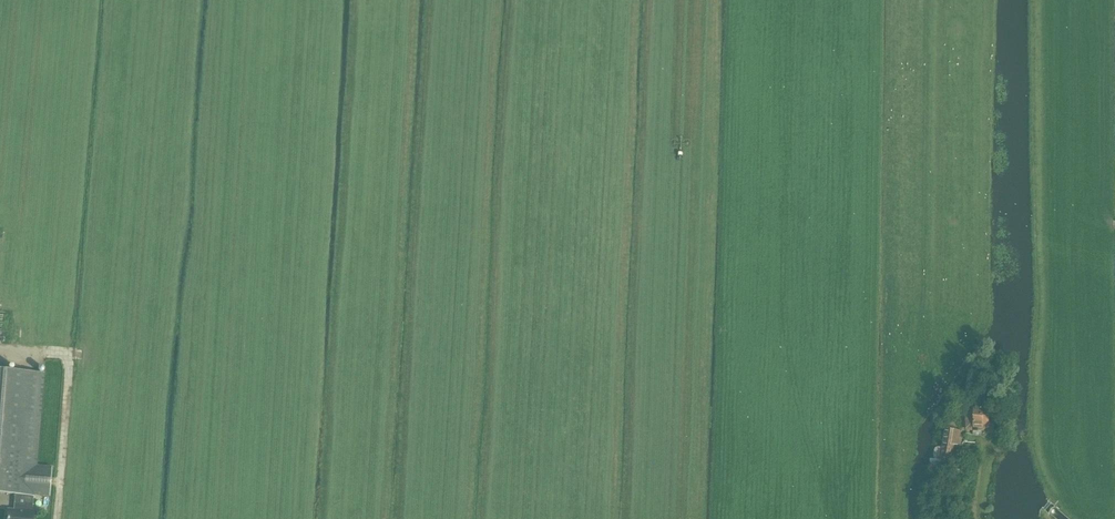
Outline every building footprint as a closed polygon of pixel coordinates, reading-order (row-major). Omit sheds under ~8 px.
[(33,512),(31,511),(33,496),(34,496),(50,497),(52,467),(37,466),(44,374),(0,370),(0,493),(15,494),(14,510),(7,510),(7,518),(32,518),(33,512)] [(966,407),(966,422),(974,422),(974,428),(982,428),(989,422),(988,413),(982,406),(966,407)] [(959,445),(962,431),(943,428),(940,447),(937,447),(935,447),(934,448),(933,450),(932,454),(932,456),(933,458),(935,459),(937,460),(936,465),(950,468),(954,444),(959,445)]
